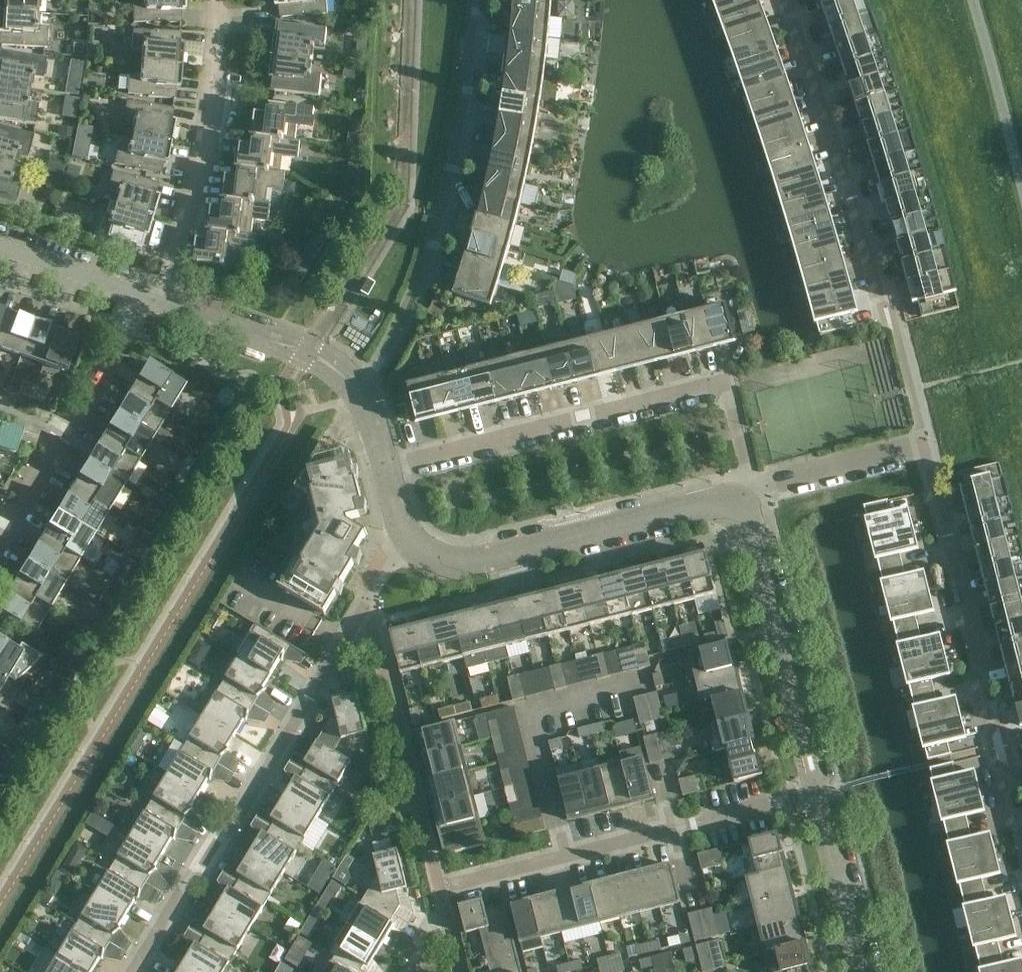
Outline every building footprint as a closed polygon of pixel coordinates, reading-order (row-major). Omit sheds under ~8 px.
[(37,14),(38,1),(49,2),(50,0),(0,0),(0,11),(37,14)] [(145,2),(133,2),(133,22),(154,22),(154,23),(181,23),(181,11),(185,10),(185,0),(144,0),(145,2)] [(275,6),(279,6),(280,18),(328,14),(327,0),(275,0),(275,6)] [(513,15),(550,18),(552,0),(514,0),(513,15)] [(719,14),(757,0),(714,0),(719,14)] [(727,34),(767,20),(759,0),(757,0),(719,14),(727,34)] [(823,10),(851,0),(819,0),(823,10)] [(866,0),(851,0),(823,10),(829,29),(871,15),(866,0)] [(0,11),(0,45),(47,48),(48,27),(36,26),(37,14),(0,11)] [(513,15),(511,35),(549,39),(550,18),(513,15)] [(878,35),(871,15),(829,29),(836,49),(878,35)] [(727,34),(734,54),(774,40),(767,20),(727,34)] [(272,57),(312,62),(313,50),(325,51),(327,30),(280,24),(278,37),(275,36),(272,57)] [(142,62),(182,66),(183,45),(180,44),(181,32),(153,30),(153,31),(133,29),(131,49),(143,50),(142,62)] [(546,60),(549,39),(511,35),(509,55),(546,60)] [(884,54),(878,35),(836,49),(843,68),(884,54)] [(358,40),(356,60),(368,61),(369,41),(358,40)] [(734,54),(741,75),(781,61),(774,40),(734,54)] [(29,90),(31,78),(42,80),(46,59),(0,52),(0,86),(29,90)] [(891,74),(884,54),(843,68),(849,88),(891,74)] [(509,55),(507,76),(544,81),(546,60),(509,55)] [(312,62),(272,57),(270,78),(273,79),(272,91),(320,97),(322,76),(310,74),(312,62)] [(788,82),(781,61),(741,75),(748,96),(788,82)] [(182,66),(142,62),(141,75),(129,74),(127,94),(148,95),(148,97),(175,99),(176,87),(180,87),(182,66)] [(897,94),(891,74),(849,88),(856,107),(897,94)] [(507,76),(504,96),(541,102),(544,81),(507,76)] [(748,96),(755,116),(795,103),(788,82),(748,96)] [(0,86),(0,120),(35,125),(38,104),(27,102),(29,90),(0,86)] [(66,86),(65,94),(77,96),(79,88),(66,86)] [(904,114),(897,94),(856,107),(862,127),(904,114)] [(504,96),(501,116),(537,122),(541,102),(504,96)] [(132,134),(171,142),(175,121),(171,120),(174,108),(147,103),(146,104),(126,100),(123,120),(134,122),(132,134)] [(755,116),(762,137),(802,124),(795,103),(755,116)] [(256,135),(256,136),(295,141),(296,140),(297,126),(313,127),(315,109),(269,104),(269,105),(270,105),(269,116),(256,114),(255,121),(253,134),(256,135)] [(910,133),(904,114),(862,127),(868,146),(910,133)] [(501,116),(497,136),(534,143),(537,122),(501,116)] [(762,137),(768,157),(809,144),(802,124),(762,137)] [(58,127),(57,137),(72,138),(72,128),(58,127)] [(13,166),(16,154),(28,157),(33,136),(0,128),(0,162),(13,166)] [(916,153),(910,133),(868,146),(874,166),(916,153)] [(171,142),(132,134),(129,146),(118,144),(114,164),(134,168),(134,169),(161,174),(164,162),(167,163),(171,142)] [(241,166),(241,167),(281,172),(283,157),(298,159),(300,141),(296,140),(295,141),(256,136),(254,147),(241,146),(240,153),(238,166),(241,166)] [(497,136),(493,157),(530,164),(534,143),(497,136)] [(768,157),(775,178),(815,165),(809,144),(768,157)] [(922,173),(916,153),(874,166),(880,185),(922,173)] [(67,158),(51,154),(46,171),(62,175),(67,158)] [(525,185),(530,164),(493,157),(489,177),(525,185)] [(0,162),(0,197),(16,201),(21,181),(10,178),(13,166),(0,162)] [(775,178),(781,199),(822,186),(815,165),(775,178)] [(227,197),(226,199),(266,204),(266,203),(268,189),(284,190),(286,172),(281,172),(241,167),(240,179),(227,177),(226,184),(225,184),(224,197),(227,197)] [(115,205),(153,216),(159,196),(155,195),(159,183),(132,175),(132,176),(113,171),(107,190),(118,193),(115,205)] [(928,193),(922,173),(880,185),(886,205),(928,193)] [(49,176),(46,189),(60,192),(63,180),(49,176)] [(521,205),(525,185),(489,177),(484,197),(521,205)] [(781,199),(788,219),(828,207),(822,186),(781,199)] [(933,213),(928,193),(886,205),(891,225),(933,213)] [(516,226),(521,205),(484,197),(479,216),(516,226)] [(269,222),(271,204),(266,203),(266,204),(226,199),(225,210),(212,209),(211,216),(209,229),(212,229),(212,230),(252,235),(252,234),(253,220),(269,222)] [(153,216),(115,205),(111,217),(100,213),(94,232),(114,238),(113,240),(140,247),(143,236),(147,237),(153,216)] [(835,228),(828,207),(788,219),(794,240),(835,228)] [(891,225),(897,244),(939,233),(933,213),(891,225)] [(510,246),(516,226),(479,216),(474,236),(510,246)] [(841,249),(835,228),(794,240),(800,261),(841,249)] [(252,234),(252,235),(212,230),(210,242),(197,240),(197,247),(196,247),(195,260),(197,261),(197,264),(198,264),(198,263),(214,265),(214,267),(220,268),(220,265),(222,265),(222,267),(225,267),(225,266),(237,267),(239,252),(254,253),(256,235),(252,234)] [(944,253),(939,233),(897,244),(902,264),(944,253)] [(504,266),(510,246),(474,236),(468,256),(504,266)] [(800,261),(806,282),(847,270),(841,249),(800,261)] [(950,272),(944,253),(902,264),(907,284),(950,272)] [(468,256),(462,275),(498,287),(510,290),(516,270),(504,266),(468,256)] [(852,291),(847,270),(806,282),(811,303),(852,291)] [(563,271),(560,282),(574,286),(577,275),(563,271)] [(922,318),(959,308),(955,293),(956,293),(955,292),(950,272),(907,284),(913,304),(918,303),(922,318)] [(289,273),(282,286),(292,292),(299,279),(289,273)] [(498,287),(462,275),(455,297),(491,308),(498,287)] [(852,291),(811,303),(817,324),(820,336),(843,330),(844,330),(844,329),(842,329),(840,318),(858,313),(855,302),(852,291)] [(448,297),(440,294),(430,319),(441,324),(447,310),(443,309),(448,297)] [(706,310),(715,347),(737,341),(735,341),(726,305),(706,310)] [(0,309),(0,342),(10,313),(0,309)] [(706,310),(686,316),(695,352),(715,347),(706,310)] [(749,310),(737,313),(738,314),(741,326),(743,336),(755,333),(749,310)] [(10,313),(0,342),(0,348),(21,356),(33,321),(10,313)] [(686,316),(666,321),(675,357),(695,352),(686,316)] [(55,328),(33,321),(21,356),(43,364),(55,328)] [(666,321),(646,325),(655,362),(675,357),(666,321)] [(636,367),(655,362),(646,325),(626,330),(636,367)] [(55,328),(43,364),(67,372),(79,337),(55,328)] [(626,330),(607,335),(616,372),(636,367),(626,330)] [(556,387),(576,382),(567,346),(564,335),(544,340),(547,351),(556,387)] [(596,377),(616,372),(607,335),(587,340),(596,377)] [(587,340),(567,346),(576,382),(596,377),(587,340)] [(536,392),(556,387),(547,351),(527,356),(536,392)] [(527,356),(507,361),(516,397),(536,392),(527,356)] [(507,361),(487,366),(497,402),(516,397),(507,361)] [(147,362),(132,387),(170,410),(185,385),(181,382),(184,378),(170,369),(168,374),(147,362)] [(487,366),(468,370),(477,407),(497,402),(487,366)] [(468,370),(448,375),(457,412),(477,407),(468,370)] [(448,375),(428,380),(437,417),(457,412),(448,375)] [(437,417),(428,380),(408,386),(417,421),(415,422),(437,417)] [(31,397),(36,385),(26,381),(21,394),(31,397)] [(36,385),(31,397),(41,401),(46,388),(36,385)] [(132,387),(117,411),(155,435),(153,437),(161,441),(164,436),(156,432),(170,410),(132,387)] [(406,405),(397,407),(399,418),(408,416),(406,405)] [(117,411),(102,436),(140,459),(153,437),(155,435),(117,411)] [(0,425),(0,450),(14,455),(21,432),(0,425)] [(102,436),(87,461),(125,484),(140,459),(102,436)] [(325,614),(361,554),(356,551),(366,535),(367,536),(368,535),(349,523),(348,520),(360,517),(357,505),(363,504),(350,454),(337,446),(334,453),(324,447),(324,445),(323,445),(296,490),(297,490),(298,489),(307,495),(312,493),(322,531),(304,560),(299,557),(280,587),(279,586),(279,587),(325,616),(326,615),(325,614)] [(87,461),(72,486),(110,509),(125,484),(87,461)] [(999,463),(962,473),(965,488),(960,489),(966,510),(1008,499),(1003,480),(1004,480),(1004,478),(1003,478),(999,463)] [(72,486),(57,511),(95,534),(110,509),(72,486)] [(162,497),(158,504),(167,509),(169,511),(175,500),(174,499),(168,495),(162,497)] [(1013,519),(1008,499),(966,510),(971,530),(1013,519)] [(887,501),(878,503),(864,507),(872,540),(914,529),(911,519),(905,520),(902,510),(890,513),(887,501)] [(57,511),(42,535),(80,558),(95,534),(57,511)] [(971,530),(976,549),(1018,539),(1013,519),(971,530)] [(872,540),(880,571),(903,565),(900,555),(913,552),(910,541),(916,539),(914,529),(872,540)] [(42,535),(27,560),(65,583),(80,558),(42,535)] [(1018,539),(976,549),(981,569),(1021,559),(1021,553),(1018,539)] [(697,558),(685,561),(695,600),(699,616),(721,610),(707,555),(697,557),(697,558)] [(986,589),(1021,580),(1021,559),(981,569),(986,589)] [(50,608),(65,583),(27,560),(12,585),(50,608)] [(674,605),(695,600),(685,561),(673,564),(673,563),(664,566),(674,605)] [(880,571),(888,602),(929,592),(927,582),(921,583),(918,573),(906,576),(903,565),(880,571)] [(653,610),(674,605),(664,566),(655,568),(643,571),(653,610)] [(632,616),(653,610),(643,571),(631,574),(622,576),(632,616)] [(611,621),(632,616),(622,576),(613,578),(613,579),(601,582),(611,621)] [(986,589),(991,609),(1021,601),(1021,580),(986,589)] [(590,626),(611,621),(601,582),(589,585),(589,584),(580,587),(590,626)] [(12,585),(0,604),(0,612),(34,633),(50,608),(12,585)] [(590,626),(580,587),(571,589),(559,592),(569,631),(590,626)] [(569,631),(559,592),(547,595),(538,597),(548,637),(569,631)] [(888,602),(896,634),(919,628),(916,617),(928,614),(926,604),(932,602),(929,592),(888,602)] [(102,593),(98,601),(108,607),(109,608),(114,599),(113,599),(102,593)] [(517,603),(527,642),(548,637),(538,597),(529,600),(530,600),(517,603)] [(996,629),(1021,622),(1021,601),(991,609),(996,629)] [(506,647),(527,642),(517,603),(506,606),(505,606),(496,608),(506,647)] [(509,659),(506,647),(496,608),(488,610),(488,611),(475,614),(488,664),(509,659)] [(217,609),(207,625),(209,627),(214,629),(224,613),(219,610),(217,609)] [(454,618),(464,658),(467,669),(488,664),(475,614),(464,617),(464,616),(454,618)] [(443,663),(464,658),(454,618),(446,621),(434,624),(443,663)] [(724,621),(715,623),(717,632),(704,635),(706,642),(728,637),(724,621)] [(1001,649),(1021,643),(1021,622),(996,629),(1001,649)] [(422,668),(443,663),(434,624),(422,627),(412,629),(422,668)] [(258,625),(240,655),(272,675),(280,661),(283,662),(285,654),(290,646),(291,646),(291,645),(258,625)] [(896,634),(904,665),(945,655),(943,645),(936,646),(934,636),(922,639),(919,628),(896,634)] [(422,668),(412,629),(404,631),(404,632),(391,635),(397,657),(397,658),(401,674),(422,668)] [(683,639),(685,648),(701,644),(699,635),(683,639)] [(7,677),(14,682),(42,657),(21,644),(18,649),(0,638),(0,673),(7,677)] [(685,648),(683,639),(667,643),(669,652),(685,648)] [(697,678),(736,668),(734,659),(733,659),(729,643),(706,649),(690,653),(697,678)] [(1006,669),(1021,664),(1021,643),(1001,649),(1006,669)] [(636,658),(648,655),(645,644),(633,647),(636,658)] [(595,669),(606,666),(604,654),(592,657),(595,669)] [(191,655),(187,662),(188,662),(199,668),(203,662),(191,655)] [(240,655),(222,685),(254,704),(259,696),(266,691),(264,689),(272,675),(240,655)] [(648,655),(636,658),(639,669),(651,666),(648,655)] [(904,665),(912,697),(935,691),(932,681),(944,677),(942,667),(948,665),(945,655),(904,665)] [(1006,669),(1011,688),(1021,685),(1021,664),(1006,669)] [(553,679),(564,676),(562,665),(550,668),(553,679)] [(606,666),(595,669),(598,680),(609,677),(606,666)] [(697,678),(703,702),(742,693),(738,677),(736,668),(697,678)] [(656,688),(665,686),(662,673),(653,675),(656,688)] [(511,690),(522,687),(520,675),(508,678),(511,690)] [(564,676),(553,679),(556,690),(567,688),(564,676)] [(222,685),(204,715),(236,734),(244,721),(247,721),(249,713),(254,704),(222,685)] [(1011,688),(1016,708),(1021,707),(1021,685),(1011,688)] [(522,687),(511,690),(514,701),(525,698),(522,687)] [(912,697),(920,728),(961,718),(959,708),(952,709),(950,699),(937,702),(935,691),(912,697)] [(646,696),(652,722),(664,719),(657,693),(646,696)] [(742,693),(703,702),(709,727),(748,717),(746,708),(742,693)] [(366,735),(367,734),(357,694),(333,700),(335,711),(325,729),(342,739),(365,733),(366,735)] [(483,709),(499,705),(497,696),(481,700),(483,709)] [(652,722),(646,696),(634,698),(641,725),(652,722)] [(161,703),(156,712),(157,713),(165,717),(170,708),(163,704),(161,703)] [(455,707),(457,715),(472,711),(470,703),(455,707)] [(457,715),(455,707),(439,711),(441,719),(457,715)] [(414,726),(423,724),(419,708),(410,710),(414,726)] [(204,715),(186,745),(218,764),(223,756),(230,751),(228,748),(236,734),(204,715)] [(748,717),(709,727),(715,752),(726,750),(726,749),(754,741),(750,726),(751,726),(748,717)] [(928,761),(951,755),(948,743),(960,740),(958,730),(964,728),(961,718),(920,728),(928,761)] [(493,739),(501,737),(497,720),(489,723),(493,739)] [(624,732),(636,729),(634,720),(621,723),(624,732)] [(421,757),(461,747),(454,722),(438,726),(415,732),(419,747),(419,748),(421,757)] [(590,726),(593,735),(605,732),(603,723),(590,726)] [(593,735),(590,726),(578,730),(580,738),(593,735)] [(656,735),(662,761),(674,758),(672,750),(681,748),(678,736),(669,737),(667,732),(656,735)] [(662,761),(656,735),(644,738),(651,764),(662,761)] [(501,737),(493,739),(497,755),(506,753),(501,737)] [(564,747),(562,739),(549,742),(551,751),(564,747)] [(305,772),(335,790),(352,762),(317,741),(307,758),(312,761),(305,772)] [(735,783),(757,778),(763,776),(758,756),(754,741),(726,749),(726,750),(735,783)] [(186,745),(168,775),(200,794),(208,781),(211,781),(213,773),(218,764),(186,745)] [(461,747),(421,757),(424,766),(428,781),(467,771),(461,747)] [(622,765),(632,802),(640,799),(641,802),(654,799),(644,759),(622,765)] [(953,763),(932,769),(930,769),(938,802),(980,791),(977,781),(971,783),(968,772),(956,775),(953,763)] [(622,765),(601,770),(611,810),(624,806),(623,804),(632,802),(622,765)] [(505,788),(514,786),(510,769),(501,771),(505,788)] [(611,810),(601,770),(580,775),(590,812),(598,810),(599,813),(611,810)] [(473,796),(467,771),(428,781),(432,796),(431,796),(434,806),(473,796)] [(318,818),(335,790),(305,772),(298,783),(294,781),(284,797),(318,818)] [(168,775),(150,804),(182,824),(187,816),(194,810),(192,808),(200,794),(168,775)] [(590,812),(580,775),(559,781),(569,820),(582,817),(581,814),(590,812)] [(683,796),(697,793),(705,791),(701,775),(679,781),(683,796)] [(113,783),(107,793),(108,793),(122,802),(128,792),(114,784),(113,783)] [(514,786),(505,788),(509,804),(518,802),(514,786)] [(938,802),(946,833),(969,827),(967,817),(979,814),(976,803),(982,802),(980,791),(938,802)] [(479,820),(473,796),(434,806),(436,815),(440,830),(479,820)] [(301,846),(318,818),(284,797),(274,814),(278,816),(271,828),(301,846)] [(150,804),(132,834),(164,854),(172,840),(175,841),(177,832),(182,824),(150,804)] [(387,817),(385,806),(375,809),(377,819),(387,817)] [(93,813),(86,825),(89,826),(96,831),(103,819),(95,815),(93,813)] [(396,818),(369,824),(372,837),(399,831),(396,818)] [(518,837),(546,830),(543,818),(515,826),(518,837)] [(446,856),(486,846),(479,820),(440,830),(444,845),(446,856)] [(946,833),(954,865),(996,854),(993,844),(987,846),(984,835),(972,838),(969,827),(946,833)] [(265,839),(260,836),(250,853),(284,873),(301,846),(271,828),(265,839)] [(114,864),(146,883),(151,875),(158,870),(156,867),(164,854),(132,834),(114,864)] [(778,834),(772,836),(749,842),(758,875),(758,876),(786,869),(782,854),(783,854),(778,834)] [(77,844),(69,857),(81,863),(89,850),(78,844),(77,844)] [(364,898),(394,916),(400,906),(397,891),(406,889),(406,890),(408,890),(397,848),(396,849),(397,850),(373,856),(378,875),(364,898)] [(719,849),(698,855),(702,870),(723,865),(719,849)] [(268,901),(284,873),(250,853),(240,869),(245,872),(238,883),(268,901)] [(954,865),(962,896),(985,890),(982,880),(995,876),(992,866),(998,864),(996,854),(954,865)] [(323,861),(317,872),(329,879),(336,869),(323,861)] [(114,864),(96,894),(128,913),(136,900),(139,900),(141,892),(146,883),(114,864)] [(650,870),(660,908),(680,903),(671,865),(650,870)] [(754,903),(793,893),(790,884),(786,869),(758,876),(758,875),(747,878),(754,903)] [(640,913),(660,908),(650,870),(631,875),(640,913)] [(631,875),(611,880),(620,918),(640,913),(631,875)] [(611,880),(591,885),(600,923),(620,918),(611,880)] [(251,929),(268,901),(238,883),(231,894),(227,892),(217,908),(251,929)] [(591,885),(571,891),(581,928),(600,923),(591,885)] [(962,896),(970,928),(1011,917),(1009,907),(1003,909),(1000,898),(988,901),(985,890),(962,896)] [(571,891),(551,895),(561,933),(581,928),(571,891)] [(47,892),(41,901),(43,902),(49,906),(54,897),(48,893),(47,892)] [(754,903),(760,928),(799,918),(795,903),(793,893),(754,903)] [(96,894),(78,924),(110,943),(115,935),(122,929),(120,927),(128,913),(96,894)] [(551,895),(532,900),(541,938),(561,933),(551,895)] [(394,916),(364,898),(348,926),(382,946),(394,925),(390,923),(394,916)] [(491,966),(518,958),(505,907),(486,912),(483,900),(459,906),(466,934),(482,930),(491,966)] [(532,900),(511,906),(521,943),(523,953),(544,948),(541,938),(532,900)] [(300,904),(293,915),(304,921),(310,910),(300,904)] [(234,957),(251,929),(217,908),(207,925),(211,927),(204,939),(234,957)] [(700,912),(707,939),(719,936),(716,926),(725,924),(722,913),(713,915),(712,909),(700,912)] [(707,939),(700,912),(689,915),(695,942),(707,939)] [(970,928),(978,959),(1001,953),(998,943),(1010,940),(1008,929),(1014,927),(1011,917),(970,928)] [(292,918),(284,930),(294,937),(302,924),(292,918)] [(760,928),(766,952),(805,942),(803,933),(802,933),(799,918),(760,928)] [(60,953),(91,971),(92,971),(100,959),(103,960),(105,951),(110,943),(78,924),(60,953)] [(306,925),(301,934),(310,939),(315,931),(306,925)] [(382,946),(348,926),(330,954),(335,957),(335,956),(361,971),(365,965),(369,967),(382,946)] [(690,942),(687,930),(679,933),(679,936),(668,939),(670,947),(690,942)] [(234,957),(204,939),(198,950),(193,947),(183,964),(197,971),(225,971),(234,957)] [(708,943),(715,970),(727,967),(720,940),(708,943)] [(648,944),(650,953),(662,950),(659,941),(648,944)] [(766,952),(771,971),(791,971),(811,967),(807,952),(808,952),(805,942),(766,952)] [(708,943),(696,946),(703,971),(708,971),(715,970),(708,943)] [(650,953),(648,944),(636,947),(638,955),(650,953)] [(695,960),(692,948),(683,950),(686,962),(695,960)] [(49,971),(91,971),(60,953),(49,971)] [(289,953),(283,961),(294,967),(299,959),(289,953)] [(653,967),(654,967),(655,971),(676,971),(672,953),(663,955),(651,958),(653,967)] [(981,971),(1021,971),(1021,970),(1018,971),(1016,961),(1004,964),(1001,953),(978,959),(981,971)] [(611,965),(623,962),(621,954),(609,957),(611,965)] [(335,957),(326,971),(363,971),(361,971),(335,956),(335,957)] [(599,968),(611,965),(609,957),(597,960),(599,968)] [(518,958),(491,966),(492,971),(522,971),(518,958)] [(653,967),(651,958),(639,961),(642,970),(653,967)] [(571,971),(573,971),(583,969),(580,961),(569,964),(571,971)] [(611,965),(613,971),(621,971),(625,971),(623,962),(611,965)] [(183,964),(178,971),(197,971),(183,964)] [(569,964),(557,967),(558,971),(571,971),(569,964)]
